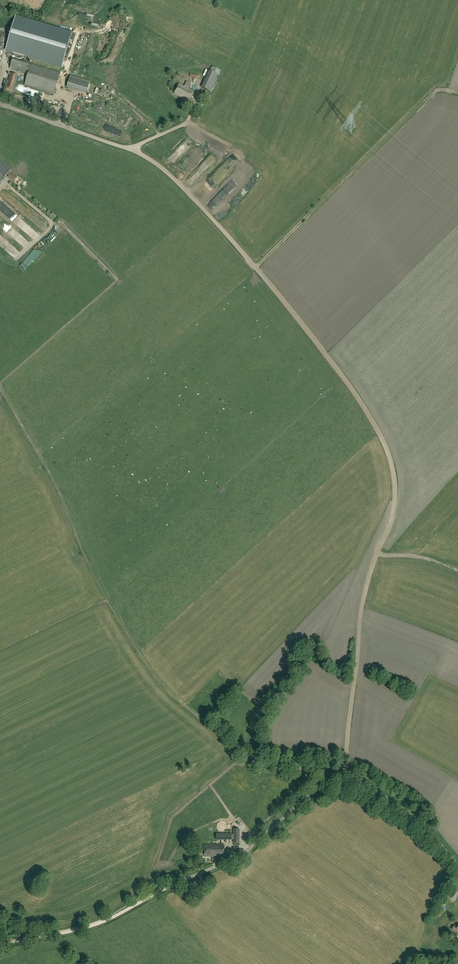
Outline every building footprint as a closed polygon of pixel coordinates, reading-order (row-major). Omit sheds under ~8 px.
[(16,17),(6,51),(62,67),(62,66),(72,33),(16,17)] [(25,70),(28,63),(11,57),(11,63),(11,65),(11,69),(14,69),(19,70),(25,70)] [(31,63),(28,73),(25,84),(54,93),(60,72),(31,63)] [(221,71),(212,66),(205,80),(214,85),(221,71)] [(14,90),(18,74),(10,72),(6,87),(14,90)] [(86,93),(90,81),(70,75),(67,87),(86,93)] [(188,88),(190,83),(186,81),(184,86),(178,83),(174,93),(189,100),(194,91),(188,88)] [(11,169),(0,160),(0,183),(11,169)] [(220,839),(231,840),(231,839),(234,839),(234,843),(239,843),(239,829),(234,829),(234,835),(231,835),(231,834),(220,834),(220,839)] [(222,845),(222,842),(217,841),(217,845),(205,844),(205,856),(224,856),(224,845),(222,845)] [(457,894),(457,893),(454,891),(450,897),(454,900),(457,894)]
